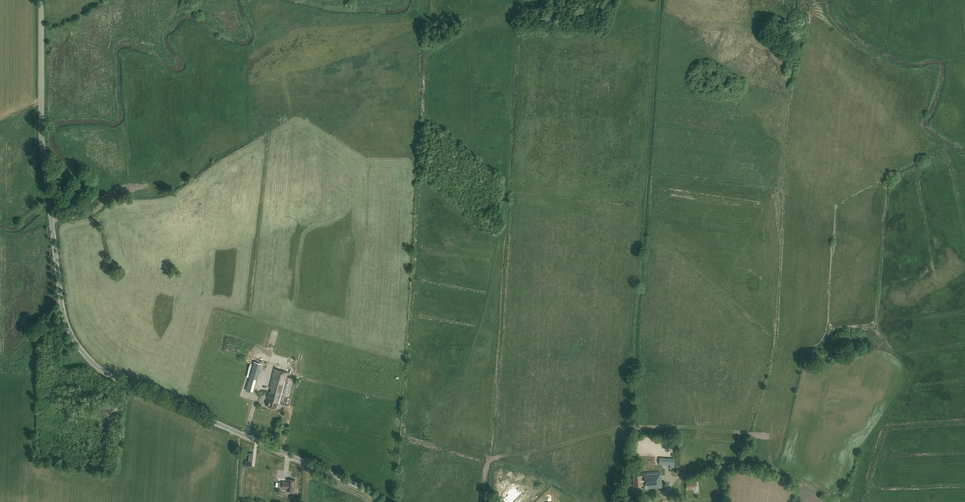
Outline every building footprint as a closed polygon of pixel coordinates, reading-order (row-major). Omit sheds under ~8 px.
[(253,392),(261,363),(254,361),(246,390),(253,392)] [(289,406),(296,379),(287,376),(288,373),(274,369),(269,388),(272,388),(271,392),(269,392),(267,399),(269,399),(267,406),(276,409),(278,403),(289,406)] [(662,487),(661,471),(648,472),(648,473),(642,474),(642,475),(633,476),(634,486),(643,485),(644,489),(662,487)] [(500,489),(506,495),(503,498),(507,501),(537,501),(537,498),(532,499),(532,496),(530,494),(535,489),(524,478),(520,481),(515,475),(500,489)] [(294,491),(295,480),(288,479),(287,482),(283,482),(282,488),(287,488),(287,491),(290,491),(289,492),(290,493),(292,493),(293,492),(293,491),(294,491)]
